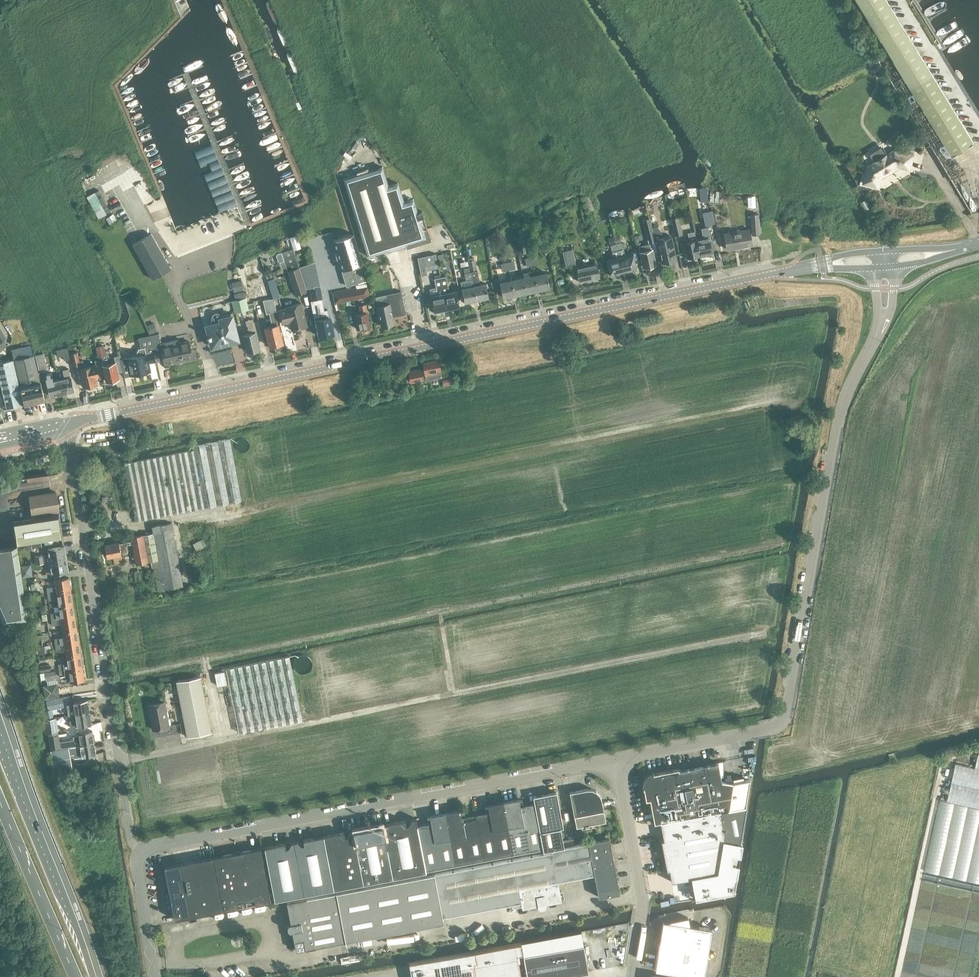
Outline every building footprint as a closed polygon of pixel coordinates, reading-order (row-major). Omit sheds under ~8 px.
[(975,142),(888,0),(857,0),(953,156),(975,142)] [(878,58),(869,64),(874,72),(883,67),(878,58)] [(914,154),(895,149),(869,165),(864,183),(879,186),(882,175),(898,166),(911,169),(914,154)] [(383,167),(344,179),(367,256),(386,251),(387,252),(388,252),(387,250),(404,245),(405,247),(406,246),(405,244),(410,243),(411,247),(430,241),(423,218),(422,212),(417,214),(413,200),(404,203),(398,183),(389,186),(383,167)] [(99,216),(111,210),(105,198),(100,200),(96,190),(88,194),(99,216)] [(719,193),(710,190),(710,201),(719,201),(719,193)] [(756,206),(755,195),(748,195),(748,206),(756,206)] [(585,197),(589,210),(594,209),(590,196),(585,197)] [(713,212),(702,215),(705,225),(716,223),(713,212)] [(113,213),(106,218),(110,223),(117,219),(113,213)] [(758,213),(751,214),(752,235),(759,235),(758,213)] [(649,242),(655,241),(653,232),(652,227),(650,217),(644,219),(649,242)] [(679,217),(671,219),(674,235),(682,233),(679,217)] [(658,225),(652,227),(653,232),(655,241),(658,240),(663,262),(676,259),(673,242),(671,235),(663,236),(658,225)] [(703,237),(697,239),(700,254),(700,256),(709,254),(709,253),(713,252),(712,248),(714,248),(712,237),(711,238),(708,226),(701,227),(703,237)] [(727,248),(752,244),(749,228),(725,232),(727,248)] [(696,255),(700,254),(697,239),(695,230),(688,232),(690,241),(682,242),(684,252),(685,252),(686,258),(688,257),(688,259),(696,257),(696,255)] [(149,231),(132,241),(155,282),(172,272),(171,269),(149,231)] [(297,234),(290,237),(294,250),(301,247),(297,234)] [(363,263),(353,234),(333,240),(342,270),(363,263)] [(621,242),(616,244),(623,271),(636,268),(632,252),(625,254),(621,242)] [(650,243),(639,246),(643,266),(655,263),(652,249),(651,249),(650,243)] [(611,274),(623,271),(616,244),(611,245),(614,257),(607,259),(611,274)] [(277,253),(276,255),(278,261),(280,262),(284,260),(286,267),(287,272),(295,294),(306,291),(306,288),(299,267),(293,248),(282,252),(277,253)] [(566,266),(576,264),(573,248),(563,250),(566,266)] [(425,255),(423,255),(425,265),(437,263),(436,259),(435,253),(425,255)] [(469,260),(468,261),(470,271),(477,269),(474,259),(469,260)] [(596,261),(576,266),(579,281),(600,277),(596,261)] [(367,279),(363,263),(342,270),(347,286),(367,279)] [(477,270),(471,272),(477,300),(488,297),(486,284),(485,283),(480,284),(477,270)] [(534,271),(535,275),(538,289),(549,287),(546,273),(540,274),(539,270),(534,271)] [(523,278),(526,292),(538,289),(535,275),(534,271),(529,272),(530,276),(523,278)] [(467,287),(462,288),(465,302),(477,300),(471,272),(464,273),(467,287)] [(514,294),(526,292),(523,278),(516,279),(515,275),(510,276),(514,294)] [(446,276),(440,277),(447,309),(459,306),(456,290),(449,292),(446,276)] [(499,283),(502,297),(514,294),(510,276),(507,277),(507,281),(499,283)] [(434,311),(447,309),(440,277),(434,279),(436,287),(429,289),(434,311)] [(274,278),(268,280),(274,298),(280,296),(274,278)] [(232,282),(234,292),(244,289),(242,279),(232,282)] [(320,286),(310,287),(312,301),(322,299),(320,286)] [(357,297),(369,295),(367,286),(356,288),(357,297)] [(377,305),(382,326),(386,325),(386,326),(389,326),(389,324),(393,324),(392,316),(397,315),(397,316),(405,314),(405,315),(406,314),(406,313),(406,314),(404,305),(404,304),(403,304),(402,295),(402,294),(401,294),(401,292),(400,292),(401,295),(394,297),(394,296),(383,299),(382,300),(383,304),(377,305)] [(235,312),(255,307),(254,303),(247,305),(246,298),(232,301),(235,312)] [(270,346),(283,343),(277,320),(279,320),(274,298),(263,300),(266,314),(269,313),(272,326),(265,327),(270,346)] [(322,299),(311,301),(313,312),(315,321),(316,321),(320,336),(333,334),(330,316),(329,316),(327,309),(324,310),(322,299)] [(295,329),(307,326),(305,317),(304,317),(303,311),(301,303),(286,306),(286,308),(278,310),(282,324),(290,322),(292,330),(293,330),(296,330),(295,329)] [(357,329),(370,326),(367,312),(366,312),(365,305),(360,306),(361,313),(354,314),(357,329)] [(238,340),(238,339),(237,339),(232,317),(232,316),(231,316),(228,317),(227,314),(221,316),(219,313),(217,312),(214,313),(212,315),(212,318),(211,325),(208,326),(208,325),(207,326),(207,327),(207,326),(209,335),(209,337),(210,337),(212,345),(212,346),(213,346),(237,340),(238,340)] [(246,321),(249,334),(243,336),(247,352),(259,349),(252,319),(246,321)] [(158,331),(154,321),(147,325),(151,333),(158,331)] [(152,335),(150,335),(150,336),(153,345),(156,360),(164,359),(165,364),(174,362),(182,360),(192,358),(189,341),(179,343),(178,339),(161,343),(159,333),(152,335)] [(104,344),(95,346),(99,360),(107,358),(104,344)] [(0,362),(0,392),(4,408),(6,408),(6,411),(11,410),(12,406),(24,404),(24,405),(45,400),(41,382),(40,382),(33,354),(30,345),(22,347),(11,349),(14,359),(0,362)] [(137,356),(127,358),(131,375),(150,371),(148,362),(156,360),(153,345),(140,348),(139,348),(137,352),(138,356),(137,356)] [(64,360),(71,359),(68,347),(56,350),(58,357),(63,356),(64,360)] [(77,352),(71,353),(73,366),(80,364),(81,367),(80,368),(84,387),(97,384),(96,378),(96,376),(98,376),(96,365),(87,367),(86,365),(84,365),(83,360),(79,361),(77,352)] [(39,369),(47,367),(44,353),(35,355),(39,369)] [(106,382),(119,379),(115,363),(108,364),(107,358),(100,360),(106,382)] [(426,379),(442,376),(439,359),(423,362),(425,372),(422,373),(421,367),(409,370),(411,380),(425,377),(426,379)] [(64,377),(58,379),(62,393),(73,390),(69,368),(62,370),(64,377)] [(50,396),(62,393),(58,379),(53,380),(51,372),(45,374),(50,396)] [(369,393),(382,392),(381,382),(368,383),(369,393)] [(136,520),(242,500),(230,438),(193,445),(194,449),(124,462),(136,520)] [(250,446),(250,444),(249,442),(248,440),(247,439),(245,438),(243,438),(241,438),(239,439),(238,440),(237,441),(236,443),(236,445),(236,447),(237,449),(238,450),(240,451),(241,452),(243,452),(245,451),(247,450),(248,449),(249,447),(250,446)] [(57,489),(29,493),(32,510),(48,507),(49,513),(61,511),(57,489)] [(15,520),(18,541),(63,535),(60,513),(15,520)] [(172,522),(152,525),(153,532),(143,534),(148,561),(158,559),(164,589),(183,585),(172,522)] [(148,561),(143,534),(131,536),(136,564),(148,561)] [(206,545),(203,539),(193,543),(196,549),(206,545)] [(121,552),(128,551),(127,544),(132,543),(132,540),(119,543),(119,541),(104,544),(107,557),(113,555),(115,562),(122,560),(121,552)] [(49,555),(43,556),(44,561),(66,558),(64,546),(48,548),(49,555)] [(43,554),(35,555),(36,562),(44,561),(43,556),(43,554)] [(68,570),(66,558),(44,561),(36,562),(37,564),(24,565),(25,571),(36,570),(45,568),(45,566),(51,565),(52,572),(68,570)] [(47,587),(48,593),(71,590),(69,577),(55,579),(56,586),(47,587)] [(73,602),(71,590),(48,593),(49,600),(58,598),(59,605),(73,602)] [(51,613),(51,619),(75,615),(73,602),(59,605),(60,611),(51,613)] [(52,625),(62,624),(63,630),(77,628),(75,615),(51,619),(52,625)] [(43,620),(35,622),(36,628),(48,627),(47,620),(43,620)] [(54,638),(55,644),(79,640),(77,628),(63,630),(64,637),(54,638)] [(81,653),(79,640),(55,644),(56,650),(66,649),(67,655),(81,653)] [(58,664),(59,669),(83,666),(81,653),(67,655),(68,662),(58,664)] [(289,655),(226,668),(239,732),(302,719),(289,655)] [(312,664),(312,662),(311,659),(310,657),(308,656),(305,655),(303,655),(301,655),(298,656),(297,657),(295,659),(294,662),(294,664),(294,666),(295,669),(296,670),(298,672),(301,673),(303,673),(305,673),(308,672),(310,670),(311,669),(312,666),(312,664)] [(85,678),(83,666),(59,669),(60,675),(69,674),(70,681),(85,678)] [(46,680),(57,679),(55,671),(40,673),(42,679),(46,678),(46,680)] [(224,671),(215,672),(217,686),(227,684),(224,671)] [(188,737),(212,732),(200,676),(177,681),(188,737)] [(46,698),(59,696),(57,683),(44,685),(46,698)] [(42,710),(42,711),(42,713),(43,719),(54,717),(52,708),(62,706),(64,706),(62,696),(46,699),(48,707),(48,709),(42,710)] [(67,704),(68,715),(90,711),(88,700),(74,702),(74,703),(67,704)] [(153,729),(169,726),(164,701),(149,704),(153,729)] [(91,723),(90,711),(68,715),(69,715),(71,715),(71,719),(69,719),(70,726),(91,723)] [(54,717),(43,719),(44,720),(46,733),(48,733),(58,731),(59,731),(56,717),(54,717)] [(58,731),(48,733),(50,749),(80,744),(94,742),(92,730),(78,732),(79,735),(73,735),(74,739),(60,741),(58,731)] [(96,754),(94,742),(80,744),(81,749),(79,749),(79,754),(82,754),(82,756),(96,754)] [(73,766),(69,746),(51,750),(54,770),(73,766)] [(643,787),(643,788),(646,800),(649,799),(654,822),(660,821),(745,805),(749,779),(733,782),(721,780),(718,762),(678,769),(678,768),(654,773),(653,772),(653,773),(651,773),(648,775),(647,776),(645,778),(644,780),(643,782),(643,785),(643,787)] [(955,764),(947,802),(954,803),(968,806),(978,808),(978,769),(955,764)] [(603,809),(601,798),(599,794),(596,790),(591,788),(586,788),(569,791),(574,815),(603,809)] [(539,831),(560,827),(563,826),(556,791),(533,796),(539,831)] [(513,853),(542,848),(543,848),(539,831),(534,803),(520,805),(519,798),(503,801),(513,853)] [(940,800),(925,872),(939,875),(954,803),(947,802),(940,800)] [(489,811),(476,814),(484,859),(513,853),(503,801),(488,804),(489,811)] [(954,803),(939,875),(953,878),(968,806),(954,803)] [(745,805),(660,821),(663,839),(661,840),(666,870),(669,870),(671,881),(691,878),(695,899),(734,891),(742,843),(739,843),(745,805)] [(953,878),(967,881),(978,822),(978,808),(968,806),(953,878)] [(461,809),(445,812),(455,864),(484,859),(476,814),(462,816),(461,809)] [(574,815),(576,826),(585,824),(585,826),(589,825),(589,824),(605,820),(603,809),(574,815)] [(429,815),(431,822),(417,825),(426,870),(455,864),(445,812),(429,815)] [(405,820),(382,824),(392,877),(426,870),(417,825),(416,818),(411,819),(409,822),(408,825),(406,825),(405,822),(405,820)] [(967,881),(978,883),(978,822),(967,881)] [(369,863),(360,865),(363,882),(392,877),(382,824),(362,828),(369,863)] [(542,848),(543,850),(564,846),(560,827),(539,831),(543,848),(542,848)] [(362,828),(353,830),(360,865),(369,863),(362,828)] [(344,831),(323,835),(333,888),(360,883),(363,882),(360,865),(353,830),(350,830),(348,833),(347,836),(345,837),(344,833),(344,831)] [(284,843),(264,847),(275,899),(333,888),(323,835),(303,839),(303,841),(304,844),(302,845),(299,843),(296,840),(291,842),(289,845),(287,847),(285,848),(285,845),(284,843)] [(619,892),(609,839),(588,843),(594,873),(598,896),(619,892)] [(588,843),(552,850),(558,880),(594,873),(588,843)] [(224,909),(271,900),(261,847),(213,856),(224,909)] [(552,850),(434,873),(442,916),(521,901),(522,907),(537,904),(538,906),(540,907),(544,907),(546,904),(545,902),(561,899),(558,880),(552,850)] [(224,909),(213,856),(182,862),(192,915),(224,909)] [(182,862),(164,865),(174,919),(192,915),(182,862)] [(443,922),(442,916),(434,873),(287,901),(291,922),(289,923),(287,925),(288,929),(290,931),(292,930),(296,950),(443,922)] [(655,969),(703,976),(711,928),(689,925),(688,917),(662,922),(655,969)] [(521,943),(527,976),(555,976),(588,971),(581,933),(521,943)] [(475,951),(477,961),(479,976),(524,976),(518,943),(475,951)] [(409,962),(409,963),(409,964),(411,976),(479,976),(477,961),(475,951),(409,962)]
